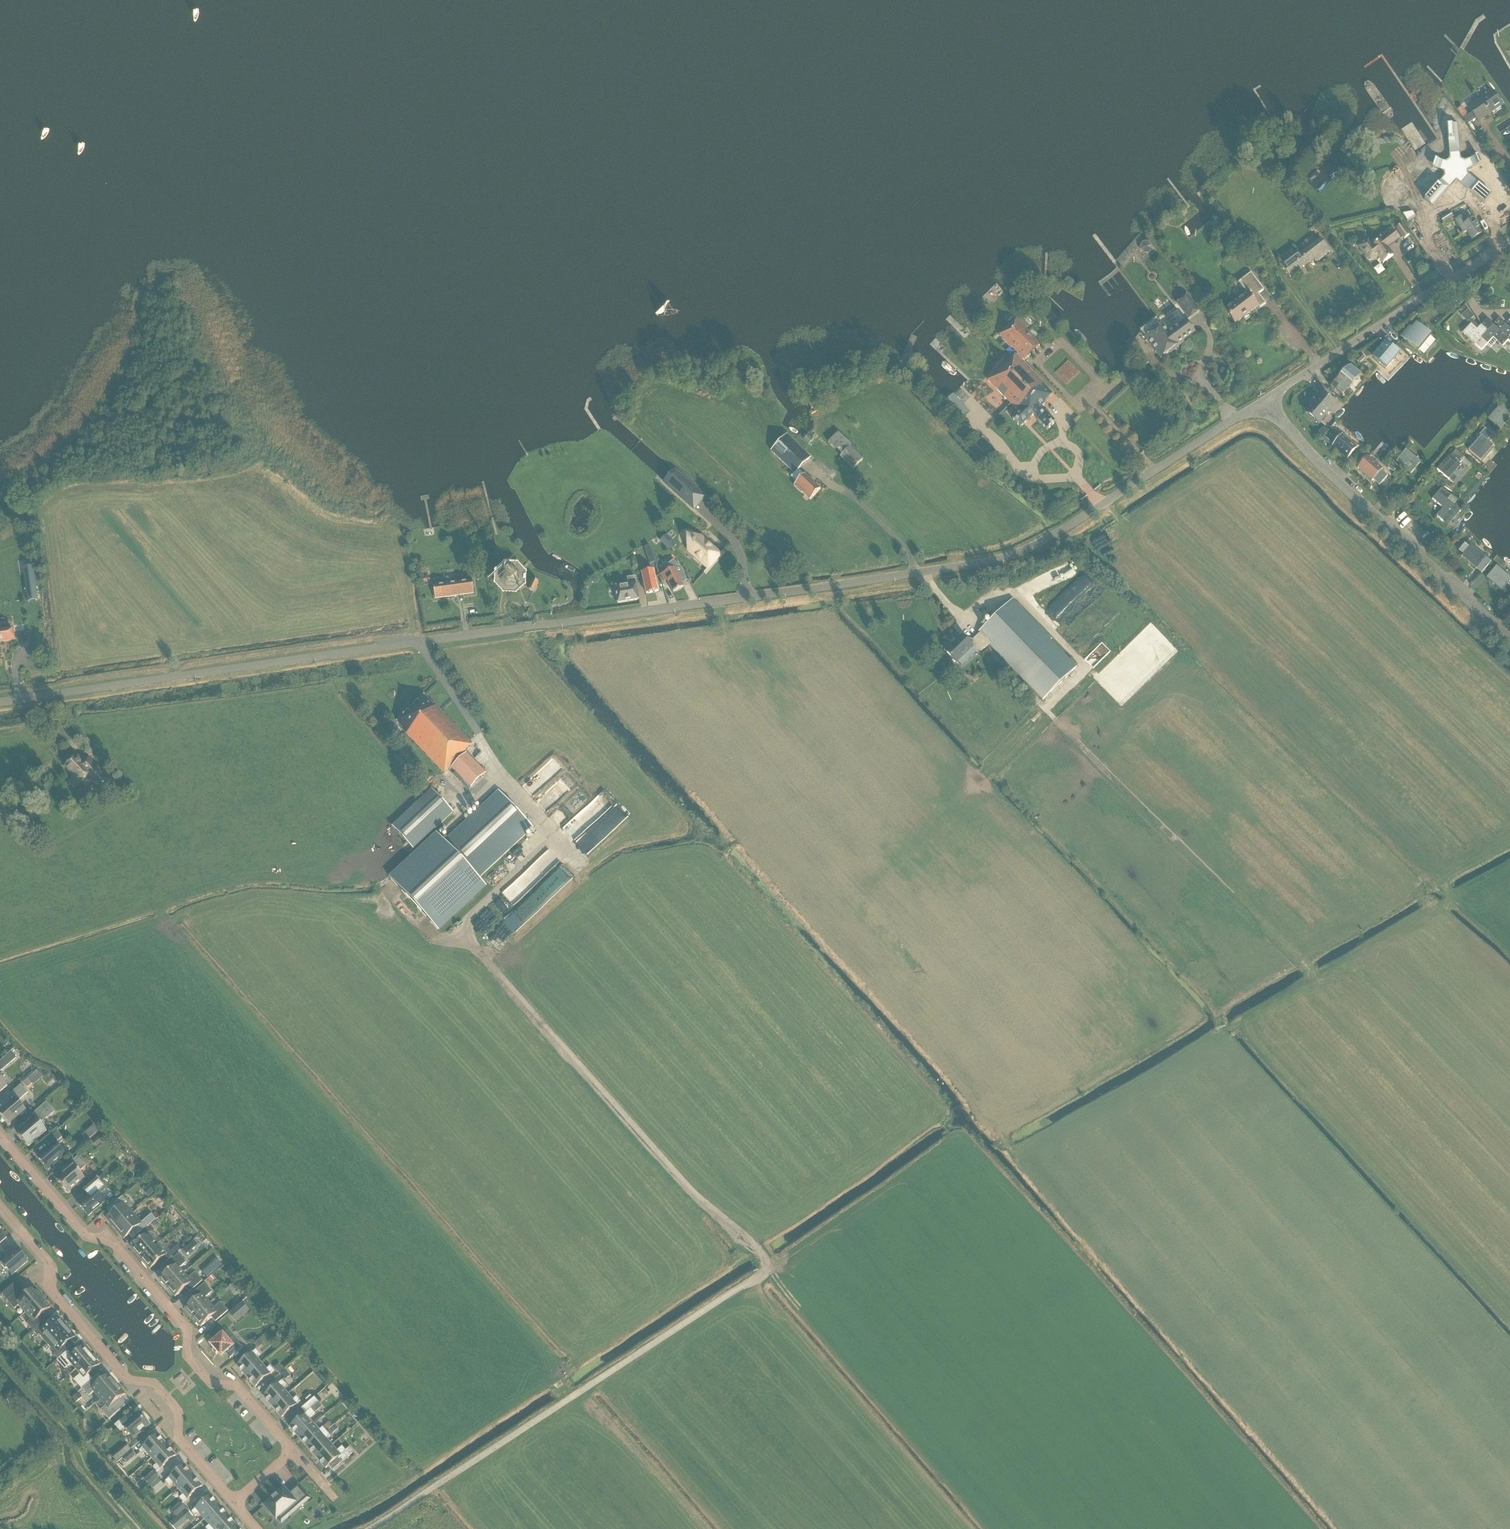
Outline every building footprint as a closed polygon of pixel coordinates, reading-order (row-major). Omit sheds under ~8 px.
[(1468,94),(1471,101),(1483,94),(1480,88),(1468,94)] [(1491,89),(1479,98),(1490,114),(1502,105),(1491,89)] [(1478,122),(1490,114),(1479,98),(1467,106),(1478,122)] [(1460,125),(1449,125),(1449,164),(1435,158),(1431,167),(1446,173),(1424,196),(1433,204),(1454,180),(1482,205),(1489,196),(1463,173),(1481,166),(1477,157),(1460,164),(1460,125)] [(1489,142),(1482,133),(1477,137),(1484,146),(1489,142)] [(1411,193),(1432,186),(1428,175),(1407,182),(1411,193)] [(1273,189),(1266,194),(1269,199),(1277,195),(1273,189)] [(1454,217),(1450,211),(1440,218),(1443,223),(1454,217)] [(1407,221),(1414,217),(1411,212),(1402,214),(1407,221)] [(1464,233),(1466,231),(1472,239),(1481,233),(1472,219),(1467,222),(1463,215),(1455,220),(1464,233)] [(1404,238),(1409,235),(1401,224),(1396,228),(1404,238)] [(1380,239),(1372,245),(1367,239),(1358,246),(1368,259),(1370,260),(1372,260),(1373,259),(1378,256),(1383,263),(1393,255),(1386,246),(1398,237),(1393,230),(1392,231),(1389,228),(1383,233),(1385,236),(1381,240),(1380,239)] [(1316,261),(1330,251),(1320,239),(1301,254),(1304,258),(1302,260),(1305,265),(1314,258),(1316,261)] [(1148,242),(1144,242),(1142,245),(1142,249),(1145,252),(1148,252),(1151,249),(1151,245),(1148,242)] [(1304,258),(1301,254),(1298,249),(1297,250),(1287,258),(1279,264),(1289,277),(1305,265),(1302,260),(1304,258)] [(1258,293),(1264,289),(1251,272),(1238,282),(1246,292),(1224,309),(1235,323),(1258,306),(1259,308),(1265,303),(1258,293)] [(1187,294),(1177,302),(1189,318),(1200,309),(1187,294)] [(1465,311),(1472,319),(1479,312),(1471,305),(1465,311)] [(1194,331),(1186,321),(1170,333),(1158,317),(1140,330),(1161,358),(1177,345),(1176,344),(1181,340),(1181,341),(1194,331)] [(1490,347),(1496,341),(1492,337),(1499,330),(1496,327),(1486,318),(1483,322),(1489,328),(1487,330),(1480,337),(1490,347)] [(1496,327),(1499,330),(1492,337),(1493,337),(1502,346),(1508,340),(1504,336),(1509,330),(1509,328),(1508,326),(1498,318),(1494,322),(1498,325),(1496,327)] [(1010,324),(999,334),(1024,360),(1040,344),(1016,320),(1011,325),(1010,324)] [(1416,323),(1409,331),(1407,329),(1401,336),(1418,351),(1431,336),(1416,323)] [(1481,350),(1487,344),(1480,337),(1487,330),(1485,328),(1481,324),(1479,327),(1476,324),(1474,326),(1471,323),(1462,332),(1475,344),(1480,349),(1481,350)] [(1207,326),(1201,329),(1205,336),(1211,333),(1207,326)] [(1385,367),(1398,353),(1386,343),(1374,357),(1385,367)] [(1022,358),(1018,353),(1016,355),(1014,354),(998,370),(988,380),(997,389),(1005,382),(1015,392),(1007,400),(1019,412),(1012,418),(1020,427),(1033,414),(1038,418),(1037,419),(1047,429),(1055,422),(1045,412),(1044,412),(1040,408),(1046,401),(1046,400),(1053,394),(1020,360),(1022,358)] [(1345,370),(1344,369),(1331,383),(1332,384),(1330,386),(1335,390),(1336,389),(1342,394),(1343,393),(1355,379),(1356,380),(1361,374),(1351,365),(1349,366),(1348,367),(1346,368),(1345,370)] [(1136,377),(1128,368),(1118,377),(1126,387),(1136,377)] [(1170,389),(1161,392),(1163,399),(1172,396),(1170,389)] [(1322,394),(1306,413),(1318,423),(1334,404),(1322,394)] [(1499,429),(1509,417),(1509,413),(1500,405),(1488,419),(1499,429)] [(1492,434),(1485,428),(1480,435),(1475,441),(1476,441),(1472,446),(1472,445),(1468,450),(1480,460),(1493,445),(1487,440),(1492,434)] [(842,454),(840,456),(853,469),(863,459),(850,446),(852,444),(838,432),(828,442),(842,454)] [(806,462),(810,457),(787,435),(771,451),(795,474),(799,469),(806,462)] [(1342,435),(1332,446),(1347,459),(1357,447),(1342,435)] [(1405,450),(1396,461),(1411,474),(1420,462),(1405,450)] [(1461,464),(1460,463),(1464,458),(1455,450),(1451,456),(1449,454),(1437,469),(1448,479),(1461,464)] [(990,462),(995,467),(1003,458),(998,453),(990,462)] [(1373,479),(1379,485),(1387,476),(1381,470),(1382,469),(1367,456),(1357,468),(1372,480),(1373,479)] [(697,491),(679,475),(674,470),(664,481),(669,486),(687,502),(697,491)] [(801,492),(802,492),(810,499),(820,488),(804,474),(794,485),(801,492)] [(1448,525),(1460,511),(1447,500),(1451,495),(1442,487),(1432,499),(1443,508),(1436,516),(1448,525)] [(672,529),(666,535),(675,545),(681,539),(672,529)] [(723,554),(702,535),(687,551),(708,570),(723,554)] [(1476,568),(1481,573),(1491,561),(1485,557),(1483,555),(1471,544),(1461,556),(1473,566),(1476,568)] [(666,580),(672,592),(683,586),(681,581),(687,578),(680,564),(679,565),(674,559),(664,567),(667,571),(661,574),(664,581),(666,580)] [(28,601),(38,599),(33,566),(23,567),(28,601)] [(1486,577),(1501,590),(1509,579),(1509,577),(1496,566),(1486,577)] [(502,575),(501,584),(506,589),(515,589),(520,584),(521,575),(516,571),(507,570),(502,575)] [(646,593),(658,591),(655,577),(654,571),(649,572),(650,578),(643,579),(646,593)] [(634,577),(627,578),(628,584),(615,586),(618,603),(638,599),(635,582),(634,577)] [(436,599),(474,593),(472,579),(434,585),(436,599)] [(534,580),(530,590),(535,592),(539,583),(534,580)] [(961,635),(945,651),(956,662),(972,647),(978,653),(990,642),(1044,698),(1077,666),(1011,598),(978,630),(980,633),(969,643),(961,635)] [(1109,635),(1081,606),(1063,623),(1092,652),(1109,635)] [(15,640),(13,629),(0,631),(0,642),(15,640)] [(424,696),(397,722),(404,729),(403,730),(444,772),(450,766),(471,787),(485,773),(465,753),(466,752),(465,751),(473,743),(434,703),(433,703),(432,704),(424,696)] [(77,756),(65,767),(74,776),(71,781),(76,786),(87,776),(99,789),(109,780),(96,767),(91,771),(77,756)] [(413,849),(420,842),(452,812),(431,789),(392,826),(413,849)] [(437,834),(390,879),(437,929),(484,885),(478,878),(532,828),(498,791),(444,841),(437,834)] [(605,799),(599,809),(607,814),(613,804),(605,799)] [(0,1060),(0,1067),(2,1069),(16,1057),(11,1051),(0,1060)] [(23,1082),(27,1087),(32,1083),(28,1078),(23,1082)] [(9,1123),(19,1115),(20,1116),(26,1110),(18,1101),(28,1092),(21,1084),(5,1098),(10,1103),(0,1112),(0,1113),(9,1123)] [(36,1118),(18,1134),(29,1146),(47,1131),(41,1124),(55,1112),(46,1102),(36,1111),(40,1116),(37,1119),(36,1118)] [(90,1138),(98,1131),(93,1125),(85,1132),(90,1138)] [(62,1137),(57,1131),(45,1141),(50,1147),(38,1157),(48,1169),(65,1154),(55,1143),(62,1137)] [(82,1152),(78,1155),(86,1165),(90,1162),(82,1152)] [(64,1175),(58,1180),(68,1192),(85,1177),(80,1171),(86,1166),(78,1156),(71,1162),(70,1161),(60,1170),(64,1175)] [(86,1167),(94,1172),(97,1167),(90,1162),(86,1167)] [(84,1189),(89,1195),(79,1204),(89,1216),(105,1201),(100,1195),(106,1190),(96,1178),(84,1189)] [(153,1192),(161,1185),(155,1179),(147,1186),(153,1192)] [(107,1218),(115,1228),(132,1214),(124,1204),(127,1201),(122,1196),(107,1209),(111,1214),(107,1218)] [(133,1239),(137,1235),(147,1227),(156,1219),(151,1214),(140,1223),(132,1214),(115,1228),(124,1238),(129,1234),(133,1239)] [(141,1258),(157,1244),(148,1234),(151,1232),(147,1227),(137,1235),(141,1240),(132,1247),(141,1258)] [(190,1243),(182,1250),(186,1255),(194,1247),(190,1243)] [(166,1254),(157,1244),(141,1258),(150,1268),(159,1260),(163,1265),(172,1257),(168,1252),(166,1254)] [(17,1249),(0,1264),(5,1269),(6,1267),(12,1274),(28,1261),(26,1260),(28,1259),(23,1253),(22,1254),(17,1249)] [(167,1287),(184,1273),(180,1268),(186,1262),(179,1253),(166,1264),(170,1269),(159,1278),(167,1287)] [(203,1272),(207,1277),(222,1264),(218,1259),(203,1272)] [(188,1278),(184,1273),(167,1287),(175,1297),(186,1287),(190,1292),(202,1281),(195,1272),(188,1278)] [(26,1294),(15,1282),(2,1294),(14,1309),(19,1305),(25,1312),(42,1297),(34,1287),(26,1294)] [(185,1308),(193,1317),(210,1302),(205,1297),(212,1292),(205,1283),(192,1294),(196,1299),(185,1308)] [(232,1292),(237,1288),(233,1283),(228,1288),(232,1292)] [(42,1297),(25,1312),(31,1319),(27,1323),(33,1330),(47,1318),(43,1314),(51,1307),(42,1297)] [(243,1301),(230,1312),(237,1320),(250,1309),(243,1301)] [(214,1307),(210,1302),(193,1317),(200,1326),(211,1317),(215,1322),(228,1310),(221,1302),(214,1307)] [(67,1326),(59,1316),(50,1324),(46,1319),(33,1331),(37,1336),(39,1334),(47,1343),(67,1326)] [(76,1336),(67,1326),(47,1343),(55,1353),(53,1354),(58,1359),(68,1350),(71,1348),(67,1343),(76,1336)] [(230,1358),(243,1347),(233,1336),(228,1341),(223,1335),(222,1335),(219,1332),(213,1338),(215,1341),(211,1345),(221,1356),(225,1352),(230,1358)] [(92,1355),(84,1346),(72,1355),(68,1350),(58,1359),(57,1360),(65,1369),(71,1363),(76,1369),(92,1355)] [(246,1376),(261,1363),(256,1357),(260,1354),(256,1349),(252,1352),(237,1365),(246,1376)] [(100,1364),(92,1355),(76,1369),(80,1374),(74,1379),(82,1388),(93,1379),(88,1374),(100,1364)] [(261,1363),(246,1376),(255,1386),(270,1373),(274,1370),(270,1366),(266,1369),(261,1363)] [(189,1386),(196,1380),(188,1370),(181,1376),(189,1386)] [(117,1384),(108,1374),(103,1379),(99,1374),(82,1388),(89,1396),(94,1391),(100,1398),(117,1384)] [(263,1396),(272,1407),(288,1393),(282,1387),(286,1384),(282,1380),(279,1383),(278,1383),(263,1396)] [(125,1394),(117,1384),(100,1398),(106,1405),(101,1410),(109,1419),(125,1405),(120,1399),(125,1394)] [(127,1394),(130,1400),(139,1395),(136,1389),(127,1394)] [(288,1393),(272,1407),(281,1417),(297,1404),(300,1400),(296,1396),(293,1399),(288,1393)] [(319,1402),(314,1397),(304,1406),(308,1411),(305,1413),(290,1427),(299,1437),(314,1424),(309,1418),(315,1413),(311,1408),(319,1402)] [(149,1424),(139,1412),(130,1421),(125,1416),(115,1425),(120,1431),(124,1427),(133,1437),(149,1424)] [(342,1435),(335,1428),(339,1424),(332,1417),(323,1425),(336,1440),(342,1435)] [(307,1447),(326,1431),(323,1427),(319,1430),(314,1424),(299,1437),(307,1447)] [(316,1458),(332,1444),(326,1438),(330,1435),(326,1431),(307,1447),(316,1458)] [(146,1452),(151,1458),(167,1444),(158,1434),(142,1447),(139,1450),(142,1455),(146,1452)] [(176,1455),(167,1444),(151,1458),(157,1464),(153,1467),(157,1471),(160,1468),(176,1455)] [(337,1450),(332,1444),(316,1458),(325,1468),(339,1456),(343,1461),(354,1452),(349,1447),(346,1450),(342,1446),(337,1450)] [(173,1482),(178,1488),(193,1475),(184,1464),(169,1478),(165,1481),(169,1485),(173,1482)] [(159,1478),(153,1472),(144,1480),(150,1486),(159,1478)] [(202,1485),(193,1475),(178,1488),(183,1494),(179,1497),(183,1502),(187,1498),(187,1499),(202,1485)] [(163,1485),(159,1480),(151,1486),(156,1492),(163,1485)] [(309,1498),(298,1485),(288,1494),(284,1489),(265,1505),(276,1518),(283,1512),(287,1517),(309,1498)] [(199,1513),(204,1519),(219,1505),(210,1495),(195,1508),(191,1511),(195,1516),(199,1513)] [(326,1498),(316,1507),(322,1515),(332,1506),(326,1498)] [(186,1508),(181,1502),(171,1510),(177,1516),(186,1508)] [(207,1528),(213,1528),(228,1516),(219,1505),(204,1519),(209,1525),(205,1528),(207,1528)] [(189,1519),(182,1512),(173,1519),(180,1527),(189,1519)] [(237,1526),(228,1516),(213,1528),(234,1528),(237,1526)]
